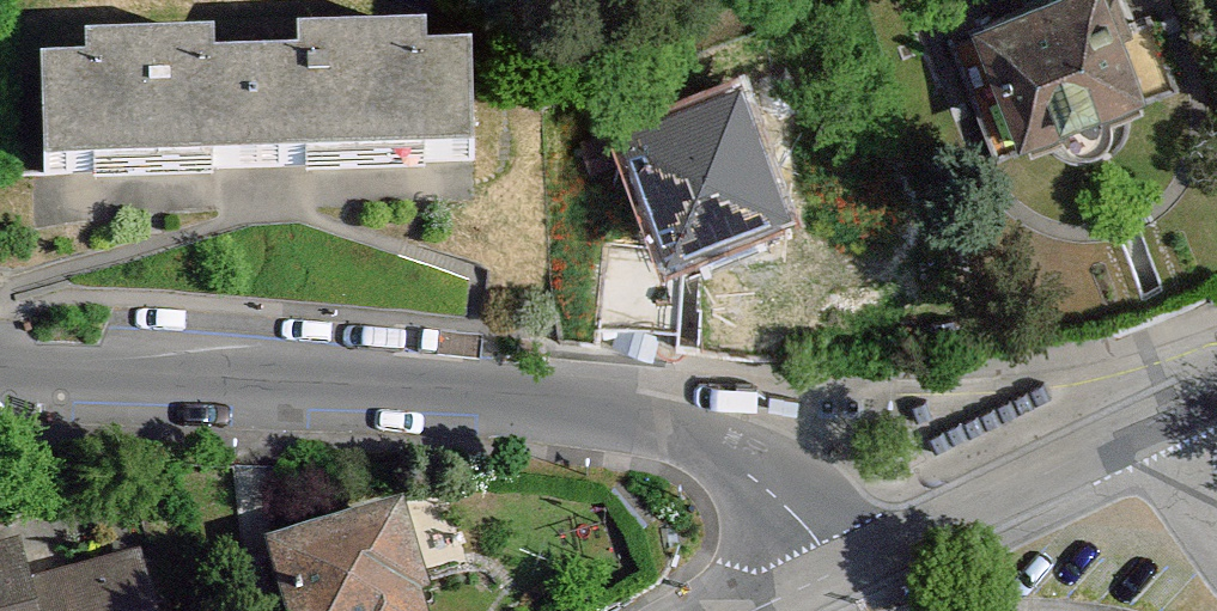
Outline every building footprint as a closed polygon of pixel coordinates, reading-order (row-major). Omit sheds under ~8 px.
[(977,17),(1019,134),(1135,92),(1102,0),(1025,0),(977,17)] [(50,64),(53,176),(475,165),(473,54),(50,64)] [(794,224),(740,87),(607,139),(662,276),(794,224)] [(253,547),(279,610),(439,610),(390,491),(253,547)] [(132,545),(16,583),(25,610),(154,610),(132,545)] [(0,559),(0,610),(25,610),(16,583),(7,557),(0,559)]
